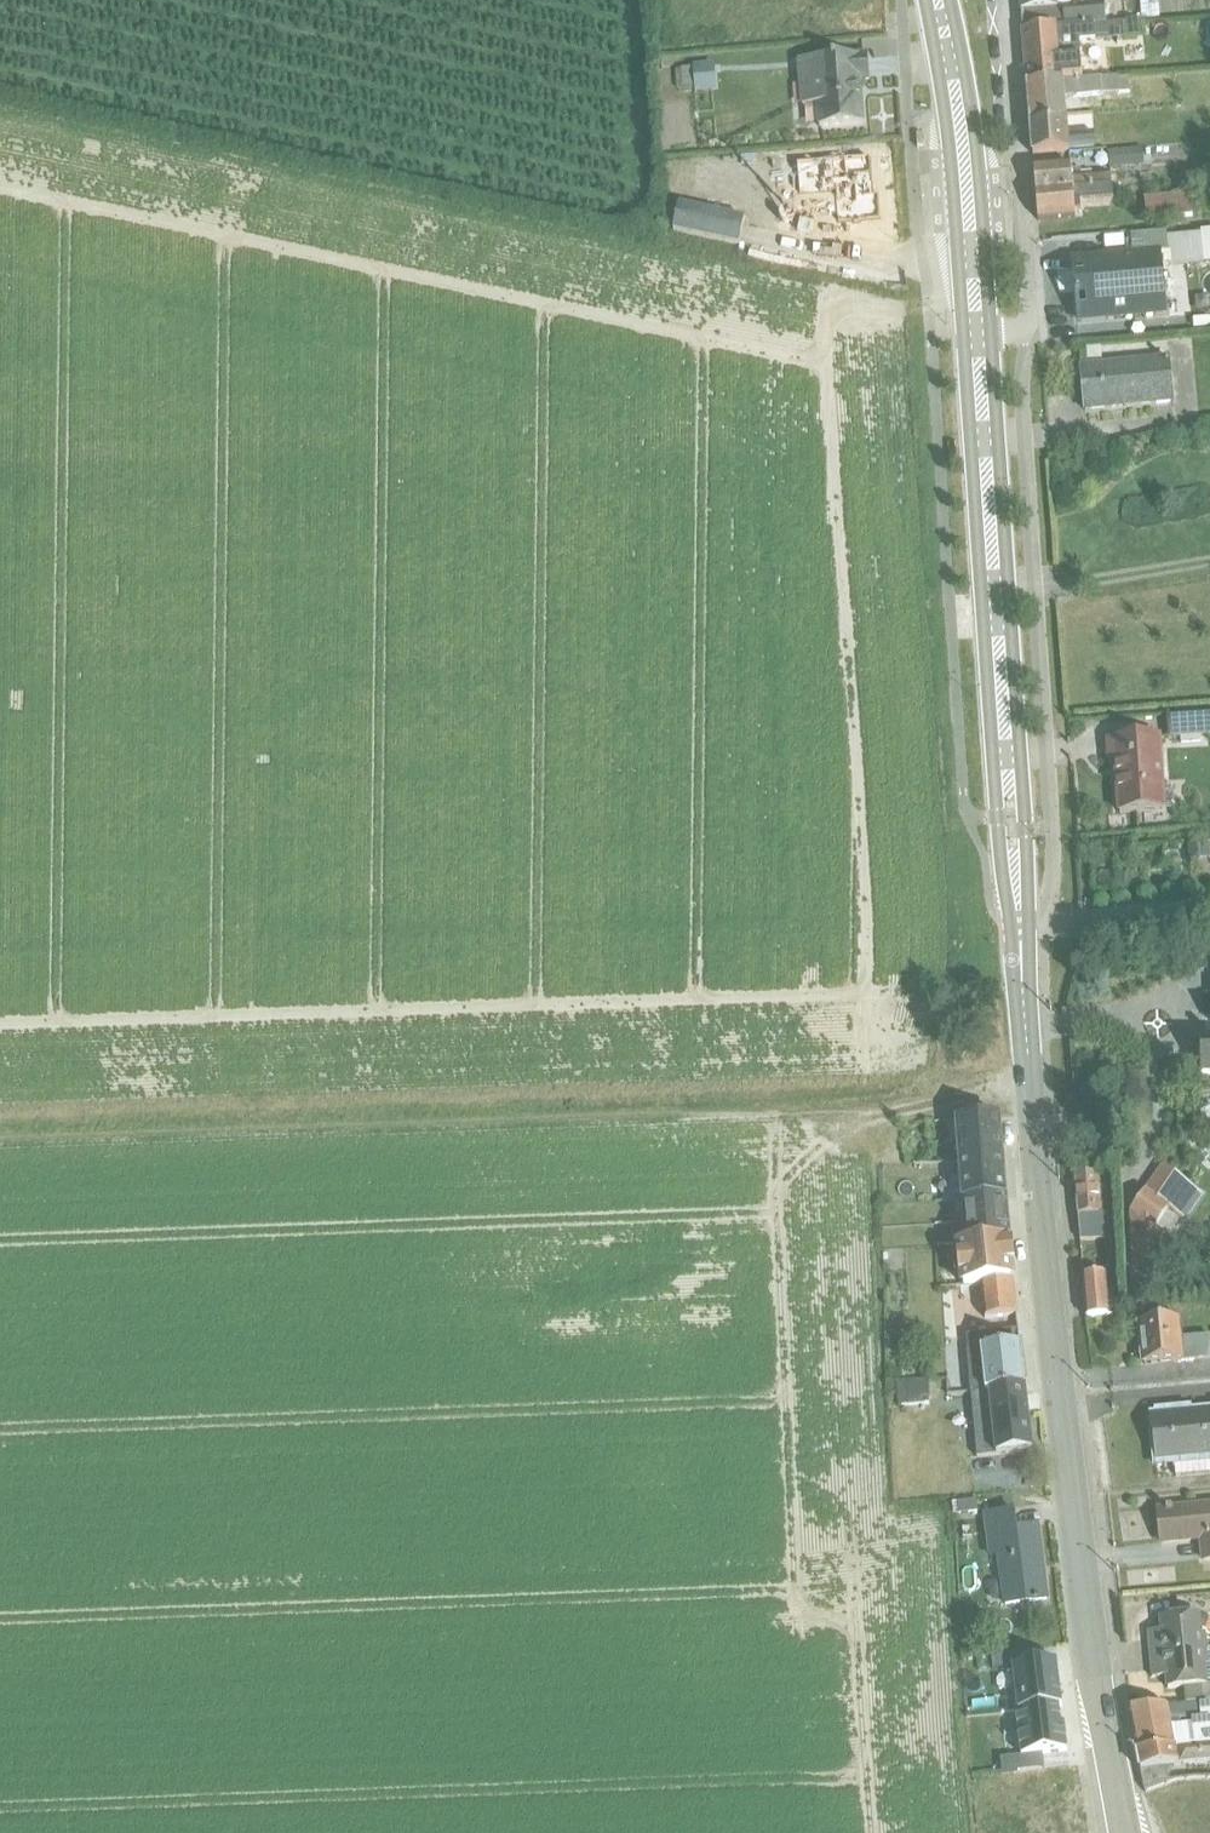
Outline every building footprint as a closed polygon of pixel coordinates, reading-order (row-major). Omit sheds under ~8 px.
[(1024,32),(1107,25),(1105,4),(1073,7),(1072,0),(1021,0),(1024,32)] [(1142,19),(1161,18),(1159,0),(1141,0),(1142,19)] [(1122,24),(1124,39),(1144,37),(1142,21),(1122,24)] [(1107,25),(1024,32),(1028,86),(1083,81),(1080,43),(1124,39),(1122,24),(1107,25)] [(869,57),(798,63),(802,108),(817,107),(819,129),(864,126),(861,83),(871,82),(869,57)] [(682,69),(675,69),(677,88),(695,87),(695,90),(717,89),(715,63),(693,64),(693,66),(682,67),(682,69)] [(1083,81),(1028,86),(1031,120),(1067,117),(1066,99),(1120,95),(1120,94),(1131,93),(1130,77),(1119,78),(1118,76),(1109,77),(1109,79),(1083,81)] [(1067,117),(1031,120),(1034,156),(1070,153),(1070,150),(1097,148),(1096,134),(1069,136),(1067,117)] [(1144,149),(1109,152),(1111,169),(1145,166),(1144,149)] [(1037,196),(1113,190),(1112,175),(1093,177),(1093,172),(1083,174),(1082,169),(1073,170),(1072,167),(1035,170),(1037,196)] [(1113,190),(1037,196),(1039,221),(1076,218),(1076,215),(1081,215),(1081,205),(1114,203),(1113,190)] [(1191,195),(1145,199),(1147,221),(1193,217),(1191,195)] [(680,205),(674,233),(741,247),(746,220),(680,205)] [(1074,264),(1079,321),(1168,312),(1164,268),(1170,267),(1171,269),(1209,266),(1209,229),(1201,230),(1202,234),(1168,237),(1168,234),(1132,236),(1134,258),(1074,264)] [(1087,369),(1103,368),(1101,346),(1085,348),(1087,369)] [(1103,368),(1087,369),(1082,370),(1086,413),(1175,404),(1171,361),(1103,368)] [(1167,717),(1169,739),(1209,737),(1209,715),(1167,717)] [(1163,737),(1107,742),(1109,764),(1117,763),(1121,814),(1177,811),(1176,789),(1166,789),(1163,737)] [(1199,1050),(1199,1061),(1202,1061),(1202,1074),(1209,1074),(1209,1036),(1202,1036),(1202,1050),(1199,1050)] [(959,1162),(1002,1159),(999,1118),(957,1121),(959,1162)] [(1002,1159),(959,1162),(962,1203),(1006,1200),(1002,1159)] [(1146,1193),(1131,1213),(1134,1269),(1167,1267),(1165,1233),(1157,1229),(1170,1210),(1185,1220),(1203,1193),(1164,1166),(1145,1192),(1146,1193)] [(1105,1174),(1076,1176),(1081,1242),(1111,1239),(1105,1174)] [(965,1245),(1009,1241),(1006,1200),(962,1203),(965,1245)] [(1009,1241),(965,1245),(957,1245),(961,1287),(982,1285),(1013,1281),(1009,1241)] [(1107,1275),(1084,1277),(1088,1319),(1117,1316),(1115,1285),(1108,1285),(1107,1275)] [(1013,1281),(982,1285),(986,1319),(1018,1315),(1013,1281)] [(1141,1324),(1145,1365),(1209,1358),(1209,1336),(1183,1337),(1182,1320),(1141,1324)] [(973,1395),(1026,1388),(1020,1331),(968,1337),(973,1395)] [(930,1380),(902,1382),(903,1405),(931,1404),(930,1380)] [(1026,1388),(973,1395),(979,1458),(1034,1451),(1026,1388)] [(1150,1413),(1152,1435),(1154,1435),(1157,1462),(1155,1463),(1155,1464),(1175,1462),(1177,1477),(1209,1474),(1209,1408),(1193,1409),(1193,1406),(1155,1410),(1155,1413),(1150,1413)] [(965,1513),(982,1514),(982,1495),(965,1495),(965,1513)] [(1160,1511),(1163,1543),(1200,1540),(1202,1563),(1209,1562),(1209,1506),(1160,1511)] [(1015,1511),(985,1515),(990,1558),(999,1557),(1005,1605),(1048,1600),(1038,1526),(1017,1529),(1015,1511)] [(1151,1655),(1209,1649),(1208,1634),(1204,1634),(1202,1614),(1162,1618),(1163,1631),(1149,1632),(1151,1655)] [(1209,1704),(1209,1685),(1209,1679),(1207,1665),(1209,1665),(1209,1661),(1209,1649),(1151,1655),(1153,1678),(1168,1677),(1169,1689),(1185,1688),(1188,1705),(1209,1704)] [(1018,1712),(1060,1707),(1063,1707),(1058,1662),(1014,1667),(1018,1712)] [(1188,1705),(1130,1709),(1138,1752),(1209,1745),(1209,1704),(1188,1705)] [(1060,1707),(1018,1712),(1023,1756),(1068,1751),(1065,1724),(1062,1724),(1060,1707)] [(1138,1752),(1145,1791),(1171,1782),(1168,1767),(1209,1762),(1209,1745),(1138,1752)]
